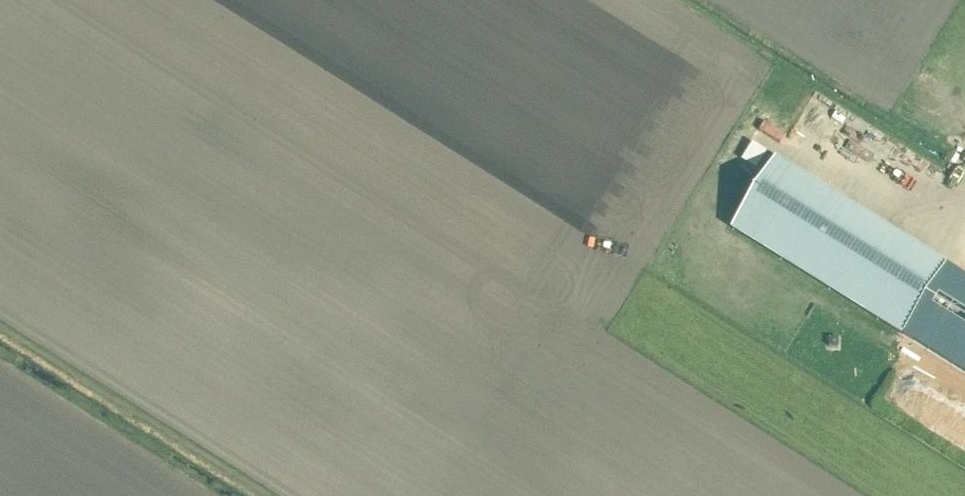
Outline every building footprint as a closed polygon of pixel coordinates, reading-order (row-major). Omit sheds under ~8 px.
[(775,161),(731,229),(902,336),(945,268),(775,161)] [(915,333),(933,346),(946,326),(928,314),(915,333)]
